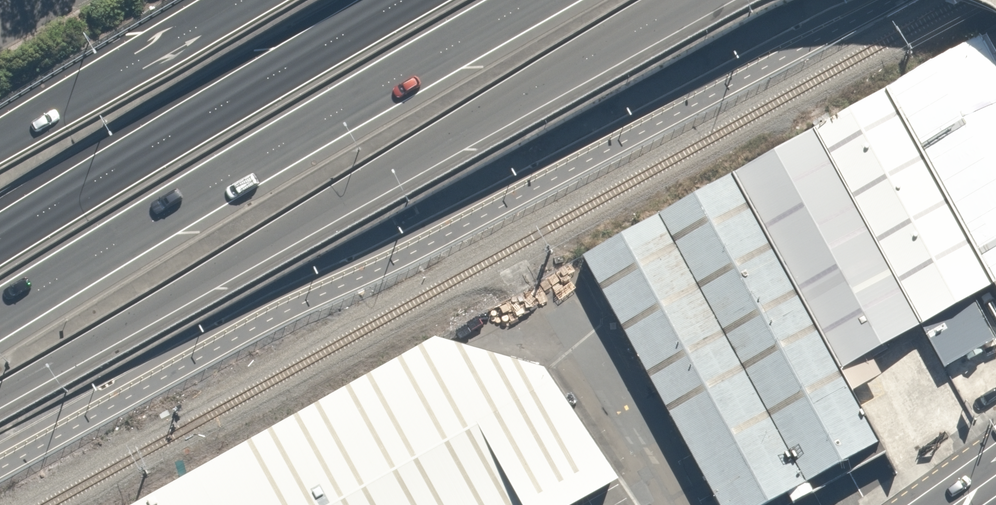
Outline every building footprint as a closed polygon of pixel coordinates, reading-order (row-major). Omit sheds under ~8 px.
[(863,94),(967,283),(991,327),(995,324),(995,120),(954,44),(863,94)] [(863,94),(787,136),(891,324),(967,283),(863,94)] [(787,136),(703,183),(811,377),(895,331),(891,324),(787,136)] [(561,261),(696,504),(751,504),(851,450),(811,377),(703,183),(561,261)] [(618,477),(542,364),(432,335),(330,393),(392,504),(569,504),(580,499),(618,477)] [(330,393),(138,502),(140,504),(392,504),(330,393)]
